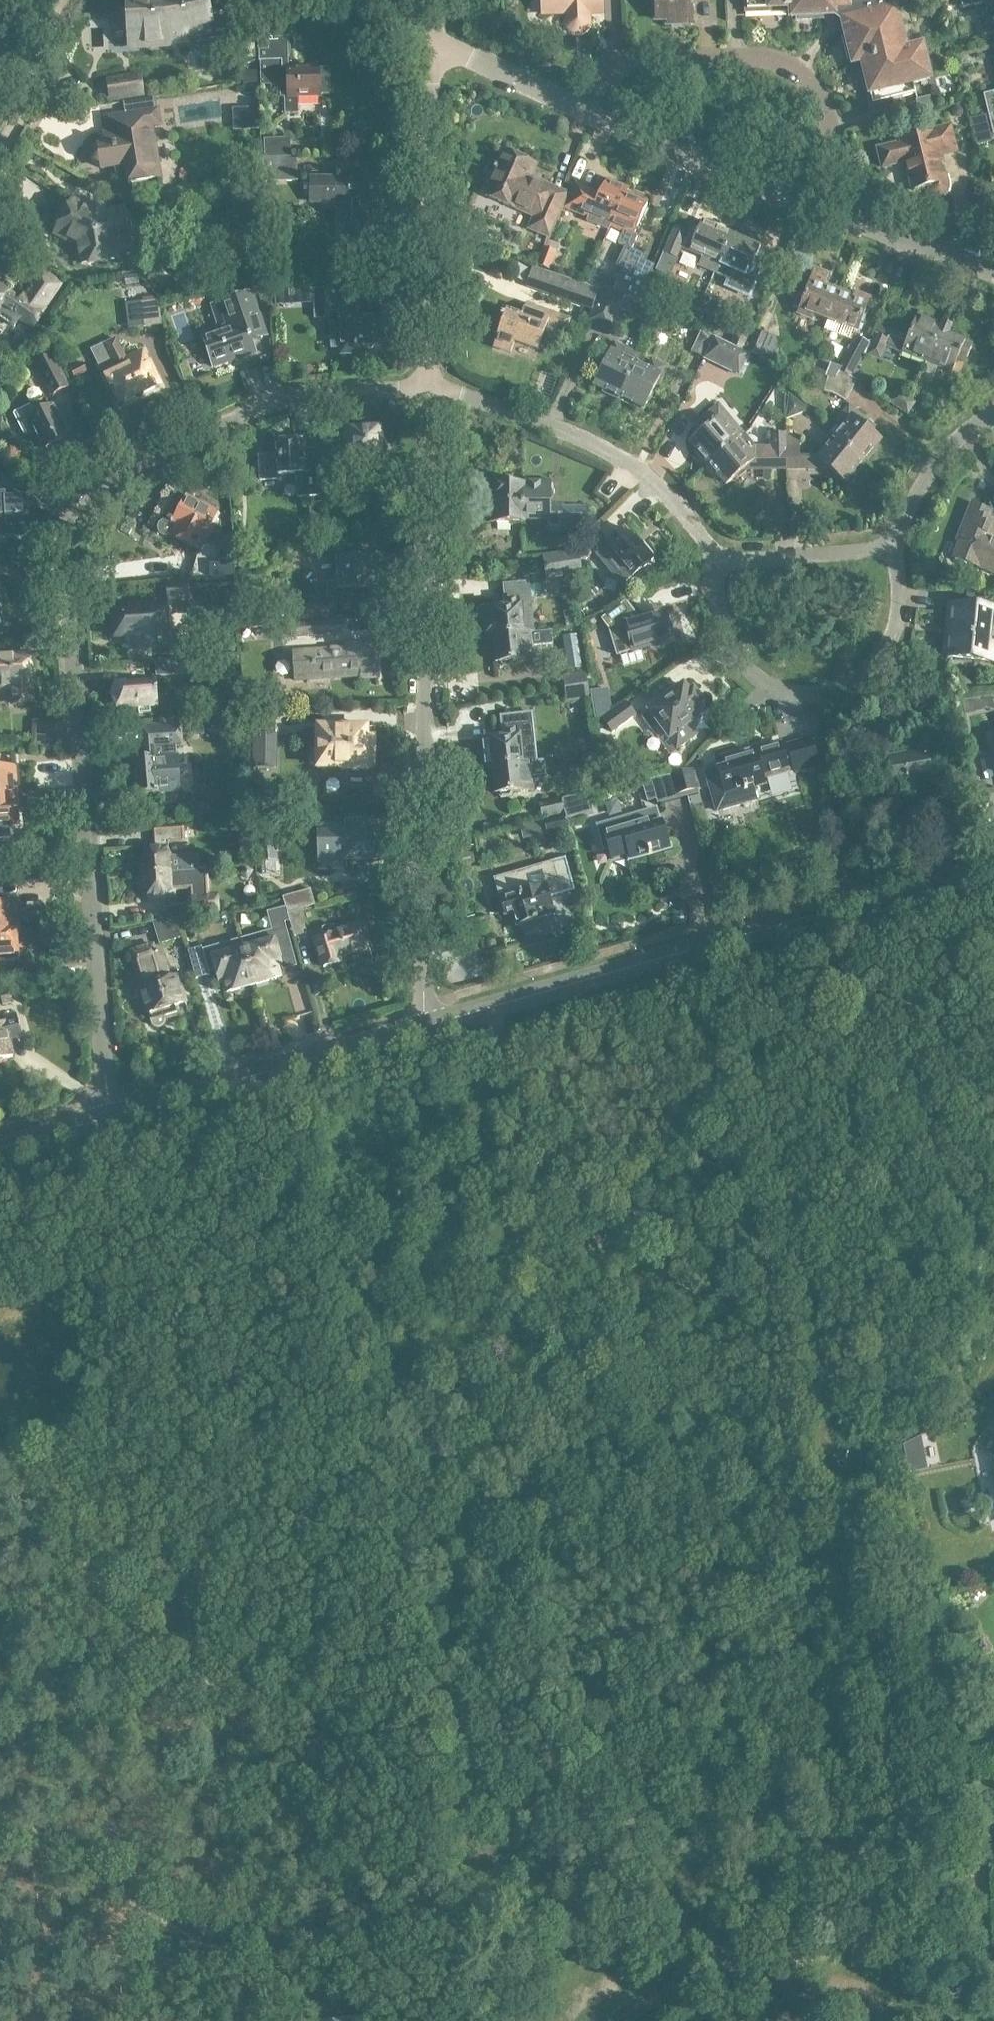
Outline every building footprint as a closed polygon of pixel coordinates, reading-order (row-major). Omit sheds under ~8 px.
[(130,46),(172,43),(213,34),(205,0),(127,0),(130,46)] [(588,10),(600,9),(600,0),(548,0),(549,14),(566,13),(566,25),(567,26),(568,28),(569,30),(570,31),(571,31),(573,32),(576,33),(577,33),(579,33),(582,32),(583,32),(584,31),(586,30),(587,29),(587,28),(588,26),(589,25),(589,24),(588,10)] [(667,25),(693,23),(692,0),(654,0),(655,21),(666,20),(667,25)] [(916,93),(913,83),(930,79),(922,46),(905,50),(895,9),(897,8),(895,0),(746,0),(746,10),(769,9),(773,11),(777,11),(781,11),(785,8),(790,8),(790,17),(797,17),(801,19),(805,20),(809,19),(813,17),(833,16),(833,18),(840,23),(842,23),(847,43),(846,47),(846,51),(848,55),(851,58),(852,64),(862,62),(863,66),(862,71),(862,75),(864,79),(867,82),(872,104),(916,93)] [(962,8),(986,2),(989,14),(985,15),(989,33),(993,32),(993,0),(960,0),(962,8)] [(123,53),(116,21),(82,28),(88,59),(123,53)] [(330,94),(329,69),(319,69),(319,67),(289,68),(288,38),(268,38),(268,50),(258,50),(259,62),(261,62),(261,85),(280,85),(281,97),(285,97),(285,106),(285,113),(298,113),(297,97),(319,96),(319,94),(330,94)] [(239,58),(255,57),(254,47),(238,48),(239,58)] [(256,83),(256,72),(243,73),(243,84),(256,83)] [(112,100),(144,95),(140,75),(109,81),(112,100)] [(993,113),(993,92),(983,94),(988,114),(993,113)] [(929,98),(917,101),(919,111),(931,108),(929,98)] [(233,106),(234,128),(259,127),(258,105),(233,106)] [(952,111),(952,114),(953,117),(956,119),(960,118),(962,116),(962,112),(961,109),(958,108),(954,109),(952,111)] [(152,126),(159,125),(156,110),(106,117),(109,142),(98,143),(98,145),(97,146),(95,147),(93,149),(92,150),(91,152),(91,154),(91,156),(91,158),(91,159),(92,161),(93,162),(94,164),(95,165),(96,166),(98,166),(100,167),(101,167),(102,169),(112,167),(113,176),(120,181),(128,179),(129,183),(160,178),(157,159),(155,158),(153,143),(154,142),(152,126)] [(948,184),(946,175),(942,176),(937,156),(956,151),(950,126),(930,131),(930,133),(900,140),(901,143),(877,149),(882,167),(905,162),(912,190),(929,186),(929,187),(929,189),(929,190),(930,191),(931,192),(931,193),(932,194),(933,194),(935,195),(936,196),(938,196),(940,196),(941,196),(942,195),(944,194),(945,194),(946,193),(947,192),(947,190),(948,189),(948,188),(948,187),(948,186),(948,184)] [(290,138),(263,140),(264,159),(291,158),(290,138)] [(496,172),(485,195),(520,211),(522,206),(530,210),(528,214),(533,216),(528,228),(536,232),(549,238),(567,199),(546,190),(544,193),(526,186),(536,165),(502,150),(493,171),(496,172)] [(297,158),(291,158),(264,159),(266,184),(298,182),(297,158)] [(364,245),(381,245),(381,177),(347,176),(347,179),(311,178),(311,181),(303,181),(303,196),(311,196),(311,201),(347,201),(347,256),(362,256),(363,248),(364,248),(364,245)] [(611,227),(626,192),(627,192),(628,189),(607,180),(601,194),(575,183),(565,207),(589,217),(587,221),(608,230),(610,226),(611,227)] [(626,192),(611,227),(623,232),(617,244),(624,247),(616,265),(622,268),(613,291),(638,302),(654,265),(642,259),(644,254),(632,249),(637,236),(634,235),(647,205),(638,201),(639,198),(627,192),(626,192)] [(91,212),(72,202),(56,232),(87,252),(88,263),(115,259),(113,247),(130,245),(129,239),(130,238),(130,236),(131,233),(131,232),(132,230),(132,228),(131,227),(131,224),(130,222),(128,220),(128,219),(127,218),(126,217),(125,211),(104,214),(104,213),(101,213),(94,212),(91,211),(91,212)] [(714,273),(732,234),(702,221),(695,236),(675,227),(663,254),(676,259),(683,244),(690,248),(688,252),(702,257),(698,266),(714,273)] [(760,247),(732,234),(714,273),(730,280),(734,272),(747,277),(760,247)] [(544,248),(538,265),(548,269),(555,252),(544,248)] [(34,256),(24,250),(20,256),(30,263),(34,256)] [(870,286),(878,264),(854,254),(846,276),(870,286)] [(533,267),(526,288),(591,311),(600,290),(533,267)] [(828,320),(839,290),(832,288),(830,292),(823,289),(829,274),(815,269),(804,297),(798,294),(793,307),(799,310),(797,314),(812,319),(814,315),(828,320)] [(0,287),(0,308),(2,305),(35,327),(46,311),(44,310),(61,285),(41,271),(21,301),(0,287)] [(264,284),(255,287),(259,297),(268,293),(264,284)] [(358,286),(325,288),(327,313),(329,312),(330,331),(331,348),(341,348),(342,353),(356,352),(356,349),(357,349),(357,346),(363,346),(365,349),(372,348),(374,345),(378,345),(377,330),(379,330),(378,315),(368,315),(368,319),(357,320),(357,311),(359,310),(358,286)] [(591,311),(586,321),(608,331),(624,298),(603,288),(600,290),(591,311)] [(308,304),(307,289),(274,291),(275,306),(308,304)] [(857,331),(869,298),(854,293),(852,300),(844,297),(846,293),(839,290),(828,320),(857,331)] [(232,325),(202,336),(213,367),(255,352),(251,341),(262,337),(257,324),(261,322),(251,293),(219,304),(225,321),(230,320),(232,325)] [(159,298),(125,303),(129,328),(163,323),(159,298)] [(501,315),(495,334),(497,335),(496,340),(513,346),(514,342),(526,346),(538,350),(546,326),(566,333),(571,319),(534,306),(533,308),(525,305),(521,317),(506,311),(504,316),(501,315)] [(902,353),(902,351),(926,361),(941,326),(917,315),(905,343),(892,337),(890,337),(889,337),(889,338),(888,338),(888,339),(876,334),(868,355),(880,360),(885,346),(902,353)] [(933,377),(938,366),(952,372),(958,358),(965,361),(972,345),(948,335),(952,326),(943,323),(941,326),(926,361),(922,372),(933,377)] [(738,327),(731,345),(743,349),(750,332),(738,327)] [(759,358),(769,336),(757,331),(747,353),(759,358)] [(704,359),(714,339),(701,332),(690,352),(704,359)] [(849,379),(868,345),(855,338),(836,372),(837,373),(849,379)] [(106,380),(107,380),(120,404),(160,385),(148,361),(142,350),(133,355),(133,354),(124,358),(115,339),(91,350),(106,380)] [(705,359),(738,375),(748,355),(714,339),(705,359)] [(618,400),(636,364),(622,358),(626,350),(614,344),(595,385),(604,390),(603,392),(618,400)] [(52,355),(35,363),(52,395),(56,393),(68,387),(58,367),(52,355)] [(636,364),(618,400),(633,407),(634,404),(644,409),(663,368),(652,362),(648,370),(636,364)] [(76,380),(88,373),(83,364),(71,370),(76,380)] [(763,368),(758,378),(770,385),(775,375),(763,368)] [(833,382),(827,379),(823,394),(832,397),(844,403),(856,383),(849,379),(837,373),(833,382)] [(889,402),(908,414),(915,403),(896,391),(889,402)] [(69,436),(54,405),(49,407),(45,399),(15,414),(26,435),(33,431),(43,450),(47,448),(48,450),(59,445),(58,442),(69,436)] [(707,466),(736,440),(743,435),(718,406),(702,420),(704,422),(696,428),(701,434),(690,443),(697,451),(695,453),(707,466)] [(834,439),(865,463),(875,450),(873,448),(880,440),(870,433),(875,428),(849,407),(837,422),(844,428),(834,439)] [(368,427),(322,430),(323,452),(324,469),(339,468),(352,468),(366,467),(365,460),(382,459),(382,455),(384,455),(386,450),(386,444),(383,440),(381,440),(381,436),(378,436),(378,429),(368,430),(368,427)] [(736,440),(707,466),(717,478),(719,476),(726,484),(743,469),(786,468),(785,446),(785,436),(785,434),(772,434),(772,446),(753,447),(743,435),(736,440)] [(241,436),(228,441),(233,453),(246,447),(241,436)] [(834,439),(818,459),(816,459),(816,457),(808,457),(808,459),(799,459),(799,446),(785,446),(786,468),(827,468),(845,483),(852,474),(854,476),(865,463),(834,439)] [(274,454),(258,455),(260,480),(277,479),(277,474),(296,473),(298,497),(326,495),(324,469),(323,452),(318,453),(318,450),(306,450),(306,453),(303,453),(303,444),(295,445),(295,441),(274,442),(274,454)] [(23,516),(27,516),(26,497),(13,498),(13,492),(18,483),(0,474),(0,517),(23,516)] [(560,504),(550,504),(550,482),(522,482),(522,485),(522,520),(523,520),(548,520),(548,530),(560,530),(560,528),(588,528),(588,506),(560,506),(560,504)] [(522,485),(509,485),(507,483),(501,483),(499,485),(495,485),(495,505),(486,505),(486,523),(523,523),(523,520),(522,520),(522,485)] [(168,536),(198,551),(206,536),(209,539),(216,527),(212,525),(218,512),(185,495),(183,501),(179,499),(168,522),(167,521),(165,521),(163,522),(162,522),(160,524),(159,525),(159,527),(158,528),(158,529),(158,530),(159,531),(159,532),(160,533),(161,534),(161,535),(163,536),(165,536),(167,536),(168,536)] [(960,531),(963,532),(953,557),(956,558),(955,561),(967,565),(968,563),(993,573),(993,541),(991,540),(993,531),(993,521),(988,518),(991,511),(971,503),(960,531)] [(7,540),(7,538),(24,537),(23,516),(0,517),(0,540),(7,540)] [(653,558),(640,543),(638,545),(624,528),(594,553),(621,585),(653,558)] [(332,529),(317,537),(322,546),(337,538),(332,529)] [(603,540),(593,532),(577,551),(579,567),(603,540)] [(581,575),(579,567),(577,551),(577,550),(565,551),(567,565),(569,577),(581,575)] [(565,551),(542,555),(545,569),(567,565),(565,551)] [(334,576),(335,590),(345,590),(379,587),(376,555),(336,558),(338,576),(334,576)] [(545,569),(546,581),(569,577),(567,565),(545,569)] [(529,582),(503,585),(504,597),(503,597),(504,608),(483,610),(486,638),(494,637),(494,636),(530,633),(530,632),(534,632),(529,582)] [(168,586),(169,600),(188,599),(187,584),(168,586)] [(257,602),(256,586),(244,587),(246,603),(257,602)] [(948,638),(946,656),(993,661),(993,659),(993,645),(983,644),(986,615),(993,616),(993,597),(979,596),(977,608),(951,605),(949,623),(951,623),(950,639),(948,638)] [(609,610),(601,614),(607,626),(616,621),(620,619),(623,624),(631,651),(655,644),(655,646),(673,641),(670,631),(672,631),(668,618),(666,619),(664,612),(639,619),(628,600),(609,610)] [(329,617),(328,603),(303,605),(304,619),(329,617)] [(130,606),(130,613),(114,614),(115,622),(116,637),(139,636),(140,642),(168,640),(167,622),(166,604),(130,606)] [(345,632),(344,620),(291,623),(292,636),(345,632)] [(530,633),(494,636),(494,637),(497,663),(500,663),(503,666),(510,665),(512,662),(533,660),(532,645),(552,643),(551,631),(530,633)] [(378,675),(376,645),(346,647),(346,648),(292,652),(295,681),(378,675)] [(29,654),(0,656),(0,687),(12,686),(14,703),(32,702),(31,682),(34,679),(34,671),(30,668),(29,654)] [(592,660),(583,661),(585,671),(594,670),(592,660)] [(191,673),(190,661),(156,664),(157,676),(191,673)] [(582,672),(561,675),(563,690),(585,686),(582,672)] [(157,704),(155,682),(115,685),(117,707),(138,705),(139,713),(150,712),(149,704),(157,704)] [(683,685),(648,711),(649,712),(642,717),(650,728),(658,723),(676,748),(694,734),(687,725),(703,713),(698,705),(701,702),(693,690),(689,693),(683,685)] [(587,698),(585,686),(563,690),(565,702),(587,698)] [(626,703),(603,720),(612,732),(635,715),(626,703)] [(501,716),(503,738),(482,740),(485,768),(493,767),(521,764),(521,763),(537,761),(532,713),(501,716)] [(454,748),(471,747),(470,717),(452,717),(454,748)] [(133,758),(135,795),(157,793),(157,792),(179,791),(177,756),(176,756),(175,745),(182,745),(180,723),(143,726),(144,748),(149,747),(149,757),(133,758)] [(894,787),(931,780),(927,756),(942,749),(943,751),(955,745),(946,725),(933,731),(938,740),(925,746),(905,749),(906,755),(889,758),(894,787)] [(369,768),(373,768),(373,748),(374,748),(374,746),(373,746),(373,729),(375,729),(375,728),(317,727),(317,767),(342,767),(342,770),(369,771),(369,768)] [(255,734),(255,751),(275,751),(275,734),(255,734)] [(716,812),(757,800),(753,788),(766,784),(764,778),(789,771),(780,743),(724,759),(726,766),(717,769),(723,790),(711,794),(716,812)] [(789,758),(793,774),(819,766),(814,751),(789,758)] [(521,764),(493,767),(496,794),(499,793),(502,797),(509,796),(511,792),(532,790),(531,775),(545,774),(544,761),(537,761),(521,763),(521,764)] [(17,823),(16,800),(10,801),(9,787),(15,787),(14,768),(0,768),(0,824),(17,823)] [(693,769),(681,772),(686,794),(697,791),(697,790),(698,789),(693,769)] [(681,772),(655,778),(660,799),(675,795),(676,798),(687,795),(686,794),(681,772)] [(562,812),(559,797),(536,803),(540,817),(562,812)] [(650,811),(599,825),(606,849),(607,849),(611,862),(626,857),(627,861),(672,848),(671,843),(669,844),(662,821),(653,824),(651,816),(650,811)] [(540,819),(544,833),(565,828),(562,814),(540,819)] [(376,829),(364,829),(364,820),(346,821),(346,860),(376,859),(376,829)] [(258,824),(260,861),(275,860),(273,823),(258,824)] [(141,874),(198,870),(197,859),(189,860),(188,855),(169,857),(168,842),(183,841),(182,825),(154,827),(155,847),(145,848),(146,858),(140,859),(140,862),(138,865),(138,869),(141,872),(141,874)] [(515,893),(499,898),(504,915),(513,913),(517,926),(521,925),(527,935),(540,928),(537,918),(557,913),(555,908),(553,909),(549,896),(573,889),(572,889),(579,887),(570,857),(564,859),(510,875),(515,893)] [(244,866),(239,874),(247,880),(252,872),(244,866)] [(198,870),(141,874),(142,877),(139,880),(139,884),(142,887),(143,890),(148,890),(149,900),(172,898),(172,888),(192,886),(191,882),(205,881),(205,869),(198,870)] [(267,885),(262,891),(267,896),(273,893),(267,885)] [(309,890),(282,898),(285,907),(287,914),(300,910),(314,906),(309,890)] [(216,896),(191,898),(192,913),(217,911),(216,896)] [(17,905),(0,906),(0,931),(15,930),(19,930),(17,905)] [(271,911),(277,930),(286,928),(291,926),(287,914),(285,907),(271,911)] [(307,934),(300,910),(287,914),(291,926),(294,938),(307,934)] [(158,945),(182,937),(176,918),(152,922),(158,945)] [(323,967),(341,963),(339,955),(371,946),(365,925),(333,934),(330,926),(322,928),(324,936),(315,939),(323,967)] [(277,930),(241,941),(243,948),(253,985),(280,978),(277,967),(282,965),(283,967),(296,963),(286,928),(277,930)] [(15,930),(0,931),(0,959),(3,959),(3,961),(15,960),(15,958),(17,958),(15,930)] [(226,993),(253,985),(243,948),(222,953),(219,941),(208,944),(217,978),(222,977),(226,993)] [(164,1019),(163,1017),(177,1013),(175,1006),(186,1002),(180,985),(176,986),(173,976),(169,977),(161,951),(157,952),(157,951),(155,951),(153,945),(130,952),(138,979),(139,979),(141,985),(140,986),(151,1022),(151,1023),(152,1024),(154,1026),(155,1027),(157,1027),(158,1027),(159,1027),(161,1026),(162,1025),(163,1024),(164,1022),(164,1021),(164,1020),(164,1019)] [(195,979),(209,975),(201,946),(187,950),(195,979)] [(2,1005),(11,1002),(7,990),(0,992),(0,996),(2,1005)] [(13,1057),(8,1040),(22,1036),(16,1013),(3,1017),(4,1022),(0,1023),(0,1060),(13,1057)]
